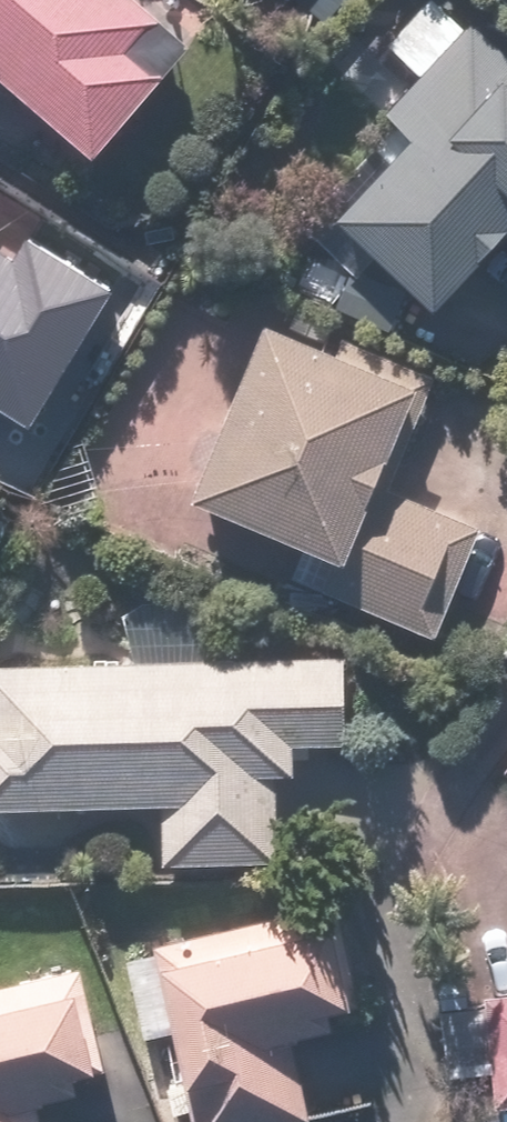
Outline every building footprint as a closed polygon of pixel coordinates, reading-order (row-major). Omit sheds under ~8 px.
[(43,90),(108,144),(212,21),(187,0),(0,0),(0,141),(43,90)] [(315,19),(331,0),(293,0),(315,19)] [(475,0),(425,0),(388,44),(420,71),(388,108),(402,120),(330,204),(449,305),(506,236),(506,27),(475,0)] [(22,211),(0,201),(0,262),(22,211)] [(413,290),(360,264),(342,301),(395,327),(413,290)] [(45,285),(0,265),(0,388),(45,285)] [(208,491),(313,530),(296,577),(449,633),(490,521),(386,484),(428,369),(273,313),(208,491)] [(173,799),(175,855),(283,852),(281,776),(302,776),(301,742),(352,740),(349,652),(0,660),(0,803),(173,799)] [(139,1040),(179,1063),(191,1121),(266,1121),(319,1111),(304,1034),(348,1025),(343,1003),(365,999),(345,899),(120,945),(139,1040)] [(46,1095),(91,1083),(87,1067),(111,1061),(86,960),(0,981),(0,1121),(52,1121),(46,1095)] [(495,989),(502,1097),(506,1097),(506,988),(495,989)]
